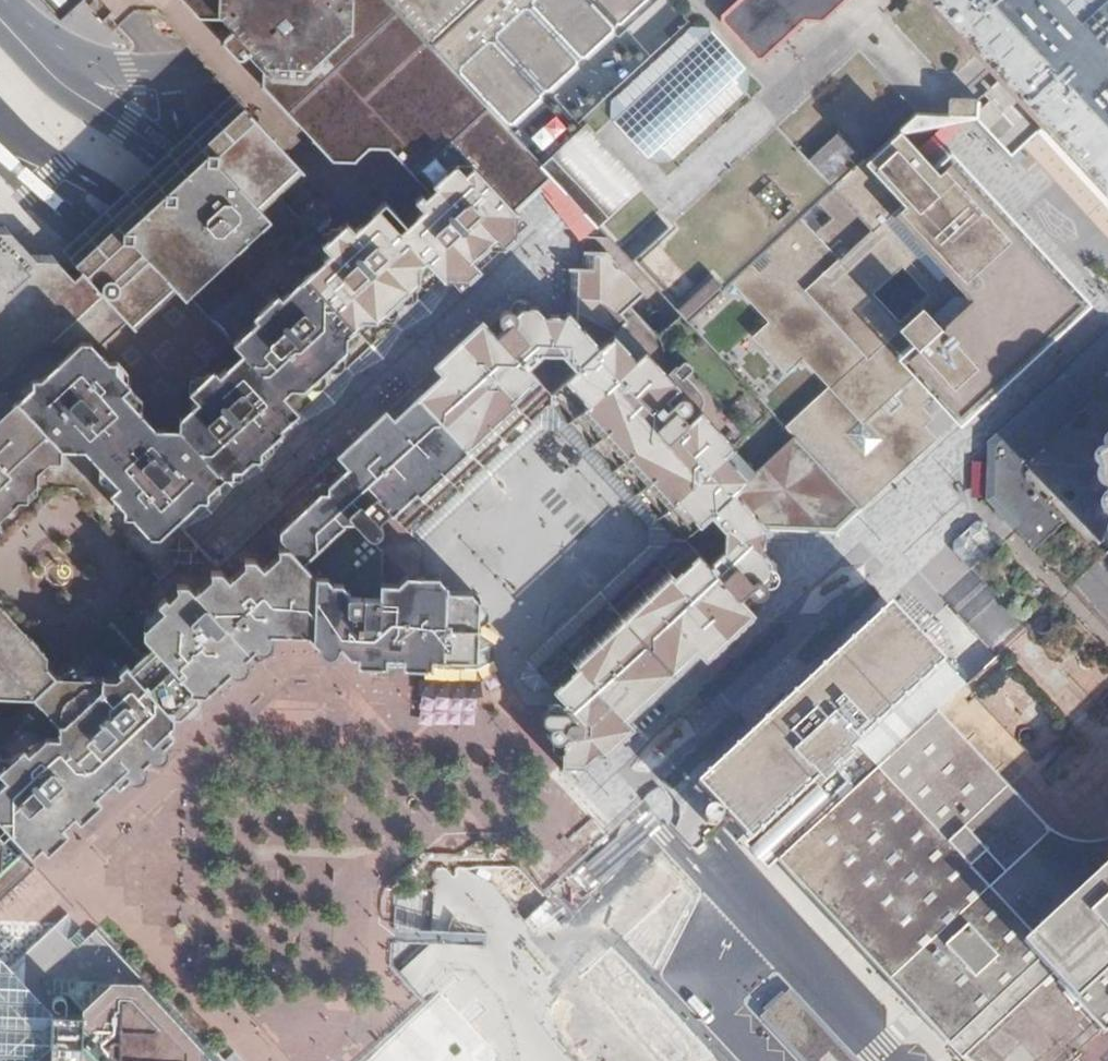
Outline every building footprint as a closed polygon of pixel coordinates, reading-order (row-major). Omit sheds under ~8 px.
[(68,8),(76,0),(60,0),(68,8)] [(136,0),(84,0),(112,31),(134,11),(140,5),(136,0)] [(140,5),(134,11),(158,12),(233,93),(253,116),(275,96),(263,82),(264,61),(222,15),(199,14),(186,0),(136,0),(140,5)] [(199,14),(222,15),(238,0),(186,0),(199,14)] [(264,61),(329,0),(238,0),(222,15),(264,61)] [(264,61),(263,82),(275,96),(333,159),(355,160),(370,146),(390,147),(425,186),(431,192),(435,189),(458,167),(465,174),(472,168),(513,212),(553,176),(577,202),(616,244),(685,319),(745,263),(910,111),(916,106),(950,74),(957,82),(971,82),(970,96),(972,98),(986,98),(987,97),(990,95),(990,80),(989,80),(997,75),(1015,94),(1030,80),(1041,92),(1049,101),(1071,107),(1068,121),(1107,164),(1107,0),(329,0),(264,61)] [(1011,123),(1041,92),(1030,80),(1015,94),(997,75),(989,80),(990,80),(990,95),(987,97),(986,98),(972,98),(970,96),(971,82),(957,82),(950,74),(916,106),(953,116),(985,125),(996,137),(1011,123)] [(1068,121),(1071,107),(1049,101),(1041,92),(1011,123),(1107,230),(1107,164),(1068,121)] [(135,327),(181,285),(191,296),(198,290),(271,223),(260,212),(278,195),(303,172),(307,177),(309,176),(253,116),(233,93),(181,141),(165,155),(122,194),(94,220),(91,222),(82,231),(78,235),(63,249),(84,271),(83,272),(116,309),(124,317),(126,319),(125,320),(126,320),(127,320),(127,319),(128,319),(135,327)] [(951,173),(944,166),(953,157),(917,118),(910,111),(745,263),(784,306),(770,320),(800,353),(816,338),(846,370),(800,412),(808,420),(873,490),(884,480),(879,474),(886,467),(891,473),(915,452),(910,446),(917,439),(922,445),(943,425),(938,419),(942,416),(935,409),(944,402),(927,384),(967,347),(966,346),(971,341),(979,350),(1006,325),(999,318),(1010,308),(1016,315),(1031,301),(1012,280),(1032,261),(1019,247),(1012,253),(1004,244),(1011,238),(990,215),(983,221),(976,213),(982,207),(971,194),(961,203),(942,182),(951,173)] [(1038,315),(1071,284),(953,157),(944,166),(951,173),(942,182),(961,203),(971,194),(982,207),(976,213),(983,221),(990,215),(1011,238),(1004,244),(1012,253),(1019,247),(1032,261),(1012,280),(1031,301),(1016,315),(1010,308),(999,318),(1006,325),(979,350),(971,341),(966,346),(967,347),(927,384),(944,402),(1000,349),(1038,315)] [(405,224),(384,201),(378,207),(366,217),(354,228),(346,219),(322,242),(329,250),(283,292),(255,318),(232,339),(248,357),(238,367),(232,361),(220,372),(209,371),(202,378),(190,378),(189,390),(198,399),(179,416),(179,427),(155,402),(146,392),(129,374),(129,365),(121,365),(101,343),(88,342),(54,372),(47,373),(46,381),(34,391),(85,447),(95,458),(105,468),(118,483),(114,486),(110,490),(125,507),(124,515),(132,515),(150,534),(160,535),(181,515),(201,497),(298,409),(290,401),(363,335),(370,343),(420,297),(432,287),(443,277),(452,287),(458,293),(464,287),(481,272),(504,250),(521,235),(528,228),(521,221),(513,212),(472,168),(465,174),(458,167),(435,189),(431,192),(426,196),(422,192),(415,199),(423,208),(405,224)] [(255,318),(283,292),(329,250),(322,242),(289,207),(278,195),(260,212),(271,223),(198,290),(191,296),(231,340),(232,339),(255,318)] [(116,309),(83,272),(74,281),(56,261),(35,260),(9,233),(0,232),(0,739),(24,765),(71,816),(75,811),(86,812),(96,804),(95,803),(96,793),(114,776),(124,776),(125,777),(167,737),(167,710),(171,714),(171,719),(172,720),(173,720),(173,712),(180,712),(181,712),(189,704),(197,696),(197,690),(206,691),(222,675),(228,675),(229,669),(246,652),(253,653),(254,646),(200,589),(198,586),(173,559),(150,534),(132,515),(124,515),(125,507),(110,490),(114,486),(118,483),(105,468),(158,420),(164,427),(179,427),(155,402),(146,392),(129,374),(129,365),(121,365),(101,343),(118,327),(108,316),(116,309)] [(566,413),(595,443),(606,455),(609,459),(632,483),(671,525),(670,552),(613,606),(544,671),(540,675),(552,687),(552,686),(560,695),(559,696),(558,697),(556,697),(554,698),(553,698),(551,698),(549,699),(548,700),(547,702),(546,704),(547,706),(548,708),(546,709),(544,710),(543,711),(542,713),(541,715),(542,716),(542,718),(543,719),(545,721),(546,722),(549,722),(553,722),(552,723),(551,723),(550,725),(549,727),(549,729),(549,732),(550,733),(551,736),(553,737),(556,738),(559,738),(560,738),(563,736),(569,730),(574,730),(562,741),(562,761),(558,765),(560,766),(564,762),(572,763),(583,764),(598,749),(601,750),(604,750),(603,750),(606,753),(607,753),(605,751),(605,741),(602,738),(618,724),(634,710),(675,672),(706,643),(730,621),(746,606),(752,612),(777,589),(778,568),(764,553),(764,540),(765,527),(835,529),(859,507),(857,505),(794,436),(755,473),(732,448),(726,453),(704,430),(705,429),(704,428),(704,429),(692,416),(694,415),(695,414),(696,412),(697,410),(698,407),(698,402),(697,399),(697,398),(696,396),(695,394),(693,393),(692,392),(691,391),(689,390),(688,390),(686,389),(683,389),(683,395),(681,396),(680,396),(678,396),(678,397),(677,397),(671,403),(666,398),(655,388),(661,382),(639,358),(644,353),(622,330),(638,316),(629,307),(644,293),(607,252),(592,252),(591,269),(576,268),(576,270),(576,285),(571,290),(570,292),(575,296),(574,296),(574,315),(570,315),(556,315),(543,314),(540,355),(537,359),(529,367),(538,376),(537,405),(552,406),(567,407),(566,413)] [(560,774),(598,814),(605,822),(610,827),(622,816),(642,797),(647,802),(652,807),(659,814),(665,821),(693,850),(702,842),(710,834),(712,832),(727,818),(733,813),(713,792),(740,766),(755,752),(899,619),(909,631),(940,663),(943,665),(945,663),(967,686),(965,688),(1039,769),(1063,747),(1068,753),(1074,759),(1080,753),(941,602),(942,601),(957,588),(973,573),(954,553),(954,545),(961,539),(970,539),(970,530),(976,525),(985,525),(1003,545),(1012,537),(1019,531),(986,495),(986,445),(986,441),(1104,333),(1107,332),(1107,325),(1071,284),(1038,315),(1000,349),(944,402),(935,409),(942,416),(938,419),(943,425),(922,445),(917,439),(910,446),(915,452),(891,473),(886,467),(879,474),(884,480),(873,490),(857,505),(859,507),(835,529),(765,527),(764,540),(764,553),(778,568),(777,589),(752,612),(746,606),(730,621),(706,643),(675,672),(634,710),(618,724),(602,738),(605,741),(605,751),(607,753),(606,753),(603,750),(604,750),(601,750),(598,749),(583,764),(572,763),(560,774)] [(126,319),(124,317),(116,309),(108,316),(118,327),(101,343),(121,365),(129,365),(129,374),(146,392),(155,402),(179,427),(179,416),(198,399),(189,390),(190,378),(202,378),(209,371),(220,372),(232,361),(238,367),(248,357),(232,339),(231,340),(191,296),(181,285),(135,327),(128,319),(127,319),(127,320),(126,320),(125,320),(126,319)] [(500,329),(502,330),(504,331),(508,328),(511,331),(514,330),(515,328),(517,326),(517,324),(517,321),(517,319),(516,317),(514,315),(512,313),(509,313),(507,312),(505,313),(502,314),(500,315),(499,317),(498,320),(498,322),(498,324),(499,327),(500,329)] [(345,459),(352,466),(407,525),(407,524),(418,514),(428,505),(478,459),(527,413),(527,414),(537,405),(538,376),(529,367),(537,359),(534,356),(511,331),(508,328),(504,331),(499,336),(495,332),(488,324),(487,324),(437,370),(445,379),(423,400),(399,422),(391,414),(344,457),(345,459)] [(1104,333),(986,441),(986,445),(986,495),(1019,531),(1042,555),(1053,545),(1073,526),(1035,485),(1034,462),(1096,402),(1107,403),(1107,332),(1104,333)] [(173,559),(198,586),(211,574),(211,572),(213,572),(224,562),(334,459),(345,459),(352,466),(362,456),(373,446),(366,439),(367,429),(404,394),(414,395),(416,393),(370,343),(363,335),(290,401),(298,409),(201,497),(181,515),(160,535),(150,534),(173,559)] [(465,347),(466,336),(451,350),(462,350),(465,347)] [(1073,526),(1104,558),(1107,562),(1107,548),(1107,547),(1107,546),(1107,545),(1107,544),(1106,543),(1106,541),(1105,539),(1105,537),(1105,536),(1105,535),(1106,534),(1106,533),(1106,529),(1106,528),(1106,527),(1105,525),(1104,524),(1102,522),(1101,521),(1100,520),(1099,517),(1098,516),(1098,515),(1097,515),(1097,513),(1098,512),(1099,507),(1100,505),(1100,504),(1101,503),(1103,502),(1103,501),(1104,500),(1103,499),(1103,498),(1102,497),(1101,496),(1100,494),(1099,493),(1097,491),(1095,489),(1094,488),(1094,487),(1094,486),(1094,484),(1094,483),(1094,481),(1095,479),(1095,478),(1095,477),(1095,475),(1095,474),(1094,472),(1093,472),(1091,470),(1091,469),(1090,468),(1090,467),(1090,466),(1091,465),(1091,464),(1092,463),(1093,462),(1094,460),(1096,459),(1097,458),(1098,458),(1100,458),(1100,457),(1101,457),(1101,456),(1101,455),(1101,454),(1100,453),(1100,452),(1100,451),(1100,450),(1100,449),(1100,448),(1100,447),(1100,445),(1101,445),(1102,443),(1104,443),(1105,442),(1106,442),(1107,442),(1107,403),(1096,402),(1034,462),(1035,485),(1073,526)] [(1106,442),(1105,442),(1104,443),(1102,443),(1101,445),(1100,445),(1100,447),(1100,448),(1100,449),(1100,450),(1100,451),(1100,452),(1100,453),(1101,454),(1101,455),(1101,456),(1101,457),(1100,457),(1100,458),(1098,458),(1097,458),(1096,459),(1094,460),(1093,462),(1092,463),(1091,464),(1091,465),(1090,466),(1090,467),(1090,468),(1091,469),(1091,470),(1093,472),(1094,472),(1095,474),(1095,475),(1095,477),(1095,478),(1095,479),(1094,481),(1094,483),(1094,484),(1094,486),(1094,487),(1094,488),(1095,489),(1097,491),(1099,493),(1100,494),(1101,496),(1102,497),(1103,498),(1103,499),(1104,500),(1103,501),(1103,502),(1101,503),(1100,504),(1100,505),(1099,507),(1098,512),(1097,513),(1097,515),(1098,515),(1098,516),(1099,517),(1100,520),(1101,521),(1102,522),(1104,524),(1105,525),(1106,527),(1106,528),(1106,529),(1106,533),(1106,534),(1105,535),(1105,536),(1105,537),(1105,539),(1106,541),(1106,543),(1107,544),(1107,545),(1107,546),(1107,547),(1107,548),(1107,442),(1106,442)] [(224,572),(230,579),(235,574),(244,566),(244,559),(257,559),(265,568),(279,556),(279,547),(283,547),(283,537),(282,530),(293,520),(302,512),(352,466),(345,459),(334,459),(224,562),(213,572),(224,572)] [(552,686),(552,687),(540,675),(544,671),(613,606),(478,459),(428,505),(418,514),(407,524),(407,525),(421,540),(420,541),(423,545),(422,574),(430,582),(439,574),(439,575),(435,579),(436,592),(460,592),(464,597),(472,589),(472,590),(478,597),(479,598),(478,625),(479,625),(478,625),(477,636),(477,650),(531,706),(547,706),(546,704),(547,702),(548,700),(549,699),(551,698),(553,698),(554,698),(556,697),(558,697),(559,696),(560,695),(552,686)] [(468,657),(477,650),(477,636),(478,625),(479,625),(478,625),(479,598),(478,597),(472,590),(472,589),(464,597),(460,592),(436,592),(435,579),(439,575),(439,574),(430,582),(422,574),(423,545),(420,541),(421,540),(407,525),(352,466),(302,512),(293,520),(282,530),(283,537),(283,547),(279,547),(279,556),(265,568),(257,559),(244,559),(244,566),(235,574),(230,579),(224,572),(213,572),(211,572),(211,574),(211,579),(200,589),(196,592),(194,590),(190,585),(177,585),(176,593),(179,596),(175,601),(169,595),(160,604),(163,607),(144,625),(143,633),(150,640),(148,643),(139,651),(131,658),(128,661),(128,660),(127,660),(127,661),(116,650),(112,650),(93,668),(93,674),(87,674),(58,673),(29,642),(28,643),(0,613),(1,612),(0,611),(0,703),(4,707),(8,703),(51,705),(69,726),(69,733),(55,748),(49,743),(24,765),(1,786),(0,785),(0,816),(28,847),(37,847),(42,842),(52,843),(62,833),(63,823),(71,816),(75,811),(86,812),(96,804),(95,803),(96,793),(114,776),(124,776),(125,777),(167,737),(167,710),(171,714),(171,719),(172,720),(173,720),(173,712),(180,712),(181,712),(189,704),(197,696),(197,690),(206,691),(222,675),(228,675),(229,669),(246,652),(253,653),(254,646),(268,632),(271,630),(287,630),(292,624),(300,625),(307,631),(308,631),(318,642),(325,636),(333,636),(339,643),(340,643),(350,653),(356,653),(365,662),(378,662),(387,654),(402,655),(410,664),(423,664),(432,656),(468,657)] [(954,545),(954,553),(973,573),(1003,545),(985,525),(976,525),(970,530),(970,539),(961,539),(954,545)] [(1064,594),(1070,589),(1104,558),(1073,526),(1053,545),(1042,555),(1019,531),(1012,537),(1003,545),(1056,602),(1064,594)] [(964,689),(937,714),(1006,789),(1036,820),(1048,831),(1057,837),(1065,840),(1076,844),(1089,845),(1101,843),(1107,841),(1107,630),(1070,589),(1064,594),(1056,602),(1003,545),(973,573),(1029,635),(1014,649),(999,663),(1000,664),(1003,667),(1006,671),(1082,753),(1050,782),(1044,776),(1038,770),(974,700),(971,697),(968,694),(964,689)] [(200,589),(211,579),(211,574),(198,586),(194,590),(196,592),(200,589)] [(733,813),(756,838),(798,799),(818,781),(822,785),(824,785),(835,775),(834,773),(832,771),(838,765),(839,765),(840,767),(843,767),(853,757),(853,755),(851,752),(859,744),(858,743),(943,665),(940,663),(909,631),(899,619),(755,752),(740,766),(713,792),(733,813)] [(548,708),(547,706),(531,706),(477,650),(468,657),(432,656),(423,664),(410,664),(402,655),(387,654),(378,662),(365,662),(356,653),(350,653),(340,643),(339,643),(333,636),(325,636),(318,642),(308,631),(307,631),(300,625),(292,624),(287,630),(271,630),(268,632),(254,646),(253,653),(246,652),(229,669),(228,675),(222,675),(206,691),(197,690),(197,696),(189,704),(181,712),(180,712),(173,712),(173,720),(172,720),(171,719),(171,714),(167,710),(167,737),(125,777),(124,776),(114,776),(96,793),(95,803),(96,804),(86,812),(75,811),(71,816),(63,823),(62,833),(52,843),(42,842),(37,847),(28,847),(22,853),(32,864),(34,864),(34,865),(34,866),(42,875),(54,888),(73,908),(78,903),(85,911),(97,923),(105,915),(108,915),(243,1060),(355,1060),(363,1054),(415,1005),(423,999),(411,986),(395,969),(396,941),(397,912),(397,903),(406,904),(406,896),(434,896),(440,887),(441,884),(444,881),(443,878),(441,875),(441,872),(446,868),(451,866),(454,866),(455,869),(458,872),(462,874),(463,871),(462,868),(463,866),(475,865),(488,864),(496,863),(512,864),(540,892),(559,874),(584,851),(610,827),(605,822),(598,814),(560,774),(572,763),(564,762),(560,766),(558,765),(562,761),(562,741),(574,730),(569,730),(563,736),(560,738),(559,738),(556,738),(553,737),(551,736),(550,733),(549,732),(549,729),(549,727),(550,725),(551,723),(552,723),(553,722),(549,722),(546,722),(545,721),(543,719),(542,718),(542,716),(541,715),(542,713),(543,711),(544,710),(546,709),(548,708)] [(818,781),(798,799),(820,822),(828,815),(937,714),(964,689),(965,688),(967,686),(945,663),(943,665),(858,743),(859,744),(851,752),(853,755),(853,757),(843,767),(840,767),(839,765),(838,765),(832,771),(834,773),(835,775),(824,785),(822,785),(818,781)] [(820,822),(777,861),(948,1046),(999,1000),(1040,962),(1047,970),(1057,981),(1078,1003),(1088,1014),(1106,1033),(1107,1031),(1107,841),(1101,843),(1089,845),(1076,844),(1065,840),(1057,837),(1048,831),(1036,820),(1006,789),(937,714),(828,815),(820,822)] [(1,786),(24,765),(0,739),(0,785),(1,786)] [(756,838),(777,861),(820,822),(798,799),(756,838)] [(719,814),(717,814),(715,814),(714,815),(713,816),(712,818),(712,819),(712,821),(713,822),(715,824),(716,824),(718,824),(719,824),(721,823),(722,822),(723,820),(723,819),(722,817),(721,816),(720,814),(719,814)] [(584,851),(559,874),(540,892),(541,894),(566,871),(611,829),(610,827),(584,851)] [(148,979),(145,976),(97,923),(85,911),(78,903),(73,908),(54,888),(42,875),(34,866),(34,865),(34,864),(32,864),(22,853),(0,830),(0,1060),(223,1060),(148,979)] [(363,1054),(355,1060),(366,1060),(368,1059),(383,1046),(397,1033),(410,1021),(427,1005),(431,1002),(442,992),(438,988),(436,986),(423,999),(415,1005),(363,1054)] [(851,1054),(790,988),(773,1004),(757,1019),(796,1060),(817,1060),(822,1057),(827,1052),(836,1060),(858,1060),(851,1054)] [(999,1000),(948,1046),(962,1060),(1056,1060),(999,1000)]
